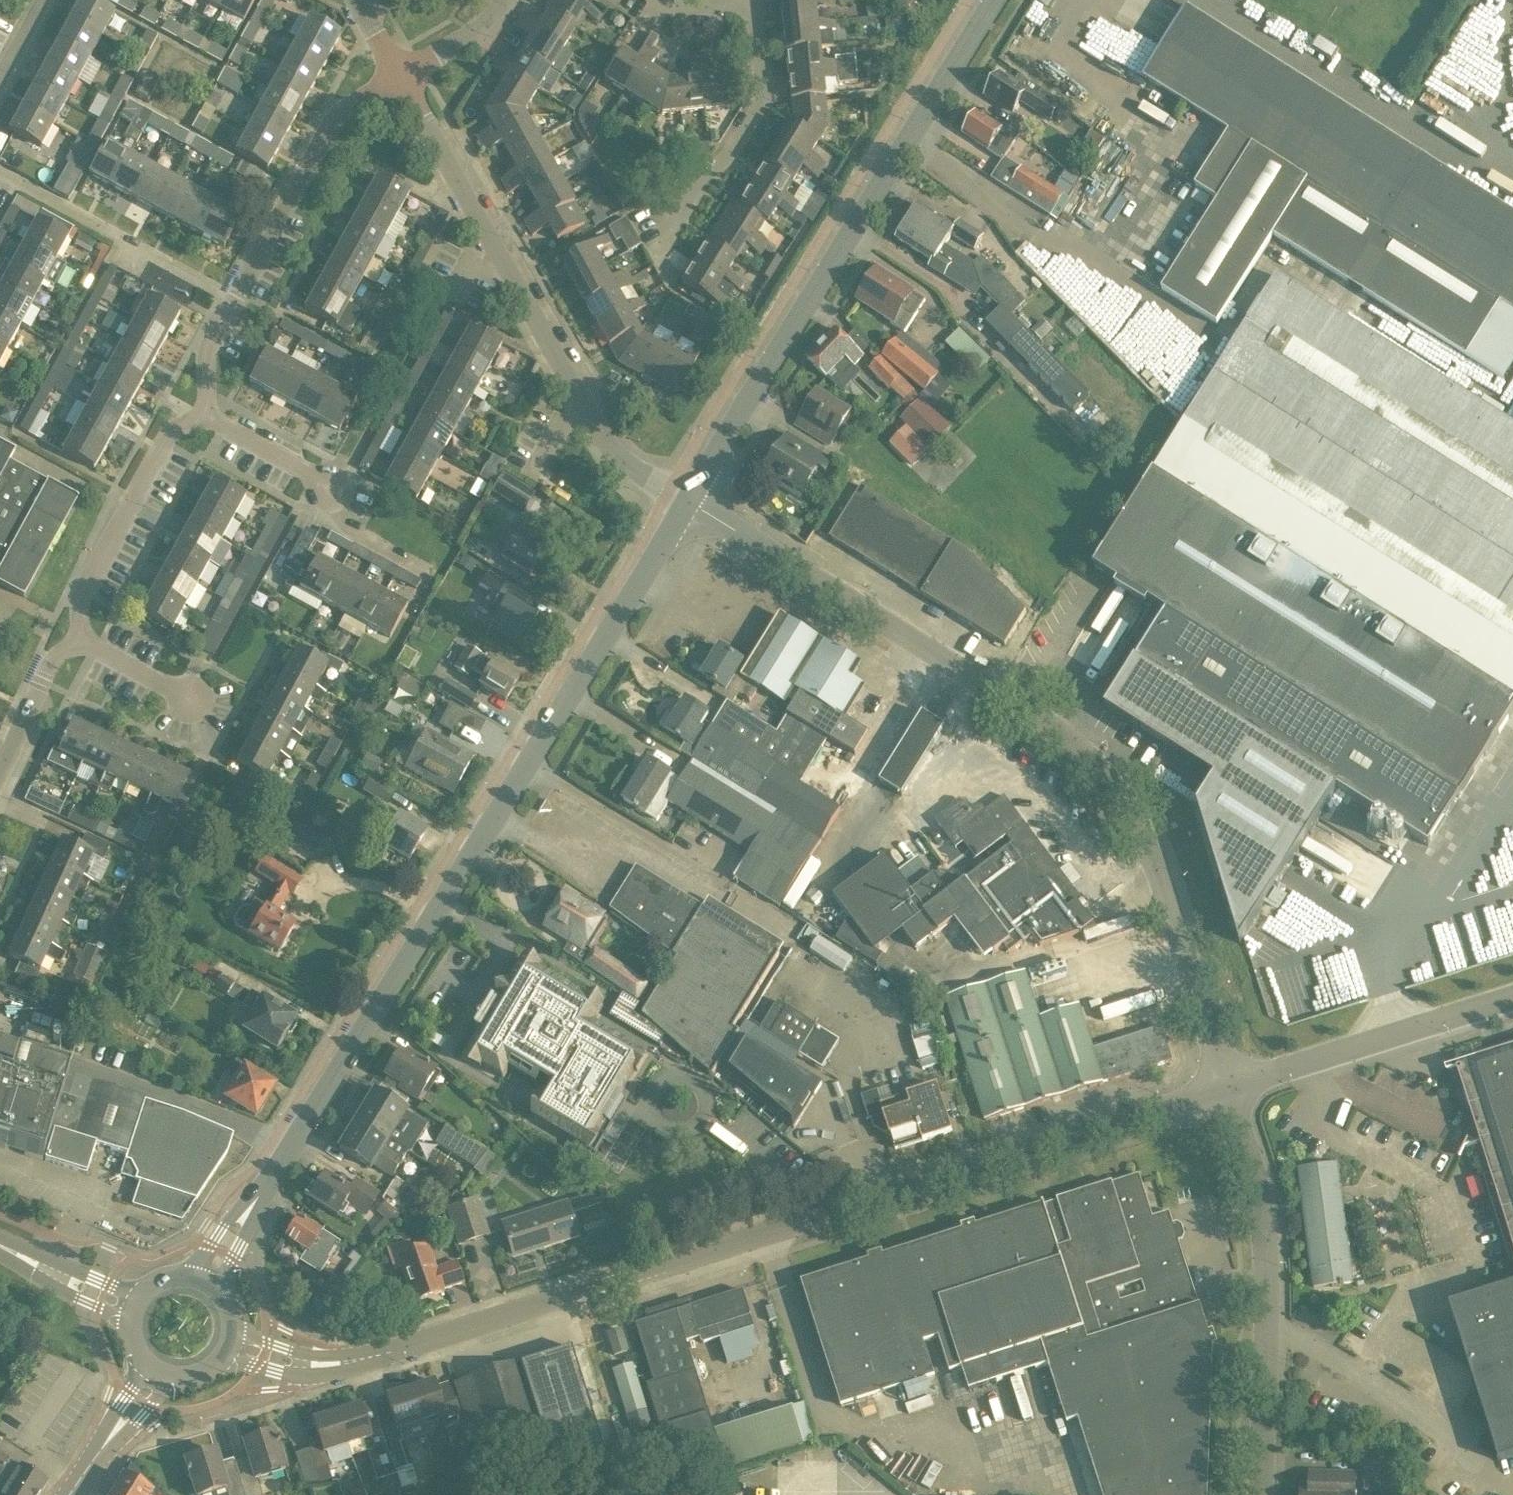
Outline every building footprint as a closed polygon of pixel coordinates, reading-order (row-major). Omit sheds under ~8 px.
[(101,35),(114,12),(91,0),(80,0),(70,18),(101,35)] [(137,3),(132,0),(119,0),(116,6),(131,14),(137,3)] [(225,0),(202,0),(220,10),(225,0)] [(220,10),(243,22),(255,0),(225,0),(220,10)] [(263,22),(275,0),(261,0),(252,16),(263,22)] [(597,24),(601,18),(573,0),(551,0),(544,11),(546,13),(574,31),(576,32),(586,17),(597,24)] [(815,25),(813,10),(832,8),(831,0),(816,0),(779,4),(782,29),(815,26),(815,25)] [(879,16),(877,0),(864,0),(866,18),(879,16)] [(154,26),(160,15),(145,6),(139,17),(154,26)] [(1145,78),(1230,132),(1253,146),(1217,203),(1161,290),(1217,325),(1272,236),(1464,358),(1499,302),(1512,311),(1512,212),(1391,135),(1399,124),(1365,102),(1358,114),(1189,8),(1145,78)] [(518,23),(562,50),(574,31),(546,13),(538,25),(522,15),(518,23)] [(176,38),(182,27),(160,15),(154,26),(176,38)] [(251,44),(263,22),(252,16),(240,38),(251,44)] [(89,57),(101,35),(70,18),(58,40),(89,57)] [(297,41),(328,58),(340,35),(309,18),(297,41)] [(549,71),(562,50),(518,23),(513,30),(529,40),(521,53),(549,71)] [(784,53),(818,49),(816,34),(834,32),(833,23),(815,25),(815,26),(782,29),(784,53)] [(150,50),(157,36),(140,26),(132,40),(150,50)] [(198,50),(204,39),(182,27),(176,38),(198,50)] [(238,67),(251,44),(240,38),(228,61),(238,67)] [(204,39),(198,50),(220,62),(227,51),(204,39)] [(76,79),(89,57),(58,40),(46,62),(76,79)] [(316,80),(328,58),(297,41),(285,63),(316,80)] [(625,93),(652,50),(645,45),(635,61),(620,51),(603,79),(625,93)] [(787,77),(856,69),(854,55),(834,58),(835,63),(819,65),(818,49),(784,53),(787,77)] [(645,106),(662,78),(649,70),(659,54),(652,50),(625,93),(645,106)] [(137,74),(145,59),(134,53),(126,69),(137,74)] [(537,91),(549,71),(521,53),(512,66),(497,57),(492,64),(537,91)] [(698,59),(703,110),(727,108),(724,75),(708,77),(706,58),(698,59)] [(680,112),(703,110),(698,59),(690,60),(692,79),(677,81),(680,112)] [(64,101),(76,79),(46,62),(34,84),(64,101)] [(304,102),(316,80),(285,63),(273,85),(304,102)] [(496,94),(524,112),(537,91),(492,64),(488,71),(504,81),(496,94)] [(227,89),(235,74),(224,68),(216,83),(227,89)] [(789,100),(823,96),(821,81),(836,80),(836,84),(857,82),(856,69),(787,77),(789,100)] [(147,101),(158,82),(145,75),(135,94),(147,101)] [(1014,84),(1000,75),(994,84),(991,84),(987,90),(989,93),(988,94),(1014,111),(1020,103),(1051,123),(1060,109),(1059,109),(1062,103),(1019,76),(1014,84)] [(109,97),(121,103),(133,82),(121,76),(109,97)] [(680,112),(677,81),(668,82),(662,78),(645,106),(659,114),(680,112)] [(481,82),(473,95),(488,104),(496,91),(481,82)] [(52,123),(64,101),(34,84),(22,106),(52,123)] [(291,124),(304,102),(273,85),(260,107),(291,124)] [(204,105),(215,111),(222,96),(212,91),(204,105)] [(522,115),(524,112),(496,94),(484,113),(493,129),(476,138),(481,145),(525,120),(522,115)] [(787,125),(816,143),(826,128),(823,96),(789,100),(791,119),(787,125)] [(109,125),(121,103),(109,97),(97,119),(109,125)] [(137,119),(143,110),(129,101),(123,112),(134,118),(137,119)] [(203,134),(215,111),(204,105),(191,128),(203,134)] [(39,146),(52,123),(22,106),(9,129),(39,146)] [(279,146),(291,124),(260,107),(248,129),(279,146)] [(1002,128),(977,112),(964,133),(989,149),(988,151),(1002,160),(990,179),(1056,219),(1080,180),(1065,171),(1055,188),(1006,158),(1020,134),(1004,124),(1002,128)] [(168,137),(174,125),(152,113),(145,124),(168,137)] [(145,124),(137,119),(134,118),(129,128),(140,134),(145,124)] [(96,147),(109,125),(97,119),(85,141),(96,147)] [(508,158),(537,142),(525,120),(481,145),(485,153),(501,144),(508,158)] [(190,148),(196,137),(174,125),(168,137),(190,148)] [(808,156),(816,143),(787,125),(775,145),(819,173),(824,166),(808,156)] [(267,169),(279,146),(248,129),(236,152),(267,169)] [(212,160),(218,149),(196,137),(190,148),(186,157),(200,165),(205,156),(212,160)] [(96,147),(85,141),(85,143),(76,138),(64,161),(76,167),(71,175),(79,179),(83,170),(84,171),(96,147)] [(504,188),(549,163),(537,142),(508,158),(516,172),(500,181),(504,188)] [(112,187),(129,156),(106,143),(89,175),(112,187)] [(815,180),(819,173),(775,145),(762,166),(791,184),(800,170),(815,180)] [(218,149),(212,160),(227,168),(233,157),(218,149)] [(134,199),(151,168),(129,156),(112,187),(134,199)] [(258,185),(264,174),(240,162),(234,173),(258,185)] [(532,200),(561,184),(549,163),(504,188),(508,195),(524,186),(532,200)] [(783,197),(791,184),(762,166),(749,186),(794,214),(799,207),(783,197)] [(156,211),(173,180),(151,168),(134,199),(156,211)] [(363,199),(396,216),(408,194),(376,176),(363,199)] [(178,223),(195,192),(173,180),(156,211),(178,223)] [(528,230),(573,205),(561,184),(532,200),(540,213),(523,223),(528,230)] [(790,221),(794,214),(749,186),(737,205),(737,206),(764,222),(763,223),(766,225),(774,211),(790,221)] [(199,235),(216,204),(195,192),(178,223),(199,235)] [(811,222),(824,201),(812,194),(799,215),(811,222)] [(6,234),(18,211),(36,220),(41,210),(17,196),(12,206),(11,206),(0,227),(0,231),(6,234)] [(384,239),(396,216),(363,199),(351,221),(384,239)] [(737,206),(737,205),(731,201),(718,222),(763,250),(766,244),(755,237),(763,223),(764,222),(737,206)] [(216,204),(199,235),(222,248),(239,217),(216,204)] [(909,221),(946,244),(952,234),(975,248),(983,233),(959,217),(955,225),(920,204),(909,221)] [(573,205),(528,230),(532,237),(548,228),(556,242),(585,226),(573,205)] [(608,227),(614,237),(631,227),(626,217),(608,227)] [(23,243),(56,260),(68,237),(36,220),(23,243)] [(372,261),(384,239),(351,221),(339,243),(372,261)] [(944,246),(946,244),(909,221),(899,239),(933,259),(928,267),(944,277),(951,267),(966,276),(974,265),(974,264),(973,264),(944,246)] [(751,252),(759,256),(763,250),(718,222),(706,242),(738,263),(738,264),(742,266),(751,252)] [(423,260),(435,238),(427,234),(415,256),(423,260)] [(89,252),(94,243),(78,235),(73,244),(89,252)] [(572,284),(601,268),(593,254),(610,245),(606,237),(560,263),(572,284)] [(730,277),(738,264),(738,263),(706,242),(693,262),(726,283),(725,284),(737,292),(742,284),(730,277)] [(44,282),(56,260),(23,243),(12,265),(44,282)] [(94,278),(110,248),(100,243),(96,250),(100,251),(97,257),(98,258),(88,275),(94,278)] [(360,283),(372,261),(339,243),(327,265),(360,283)] [(768,280),(781,259),(771,253),(766,261),(758,274),(768,280)] [(411,282),(423,260),(415,256),(403,278),(411,282)] [(1011,317),(1011,316),(1026,301),(981,256),(973,264),(974,264),(974,265),(982,286),(987,292),(1011,317)] [(717,297),(725,284),(726,283),(693,262),(680,284),(724,311),(729,304),(717,297)] [(32,304),(44,282),(12,265),(0,288),(32,304)] [(348,305),(360,283),(327,265),(315,287),(348,305)] [(584,305),(629,279),(625,272),(609,281),(601,268),(572,284),(584,305)] [(908,330),(926,300),(878,269),(859,299),(908,330)] [(91,297),(99,302),(113,276),(105,272),(91,297)] [(1094,567),(1146,600),(1166,613),(1135,662),(1105,709),(1218,780),(1200,807),(1241,943),(1244,939),(1340,791),(1428,846),(1459,797),(1472,806),(1488,782),(1474,773),(1512,713),(1512,425),(1396,351),(1379,340),(1277,276),(1185,422),(1094,567)] [(398,304),(411,282),(403,278),(391,300),(398,304)] [(625,310),(624,309),(617,296),(633,287),(629,279),(584,305),(596,326),(625,310)] [(335,327),(348,305),(315,287),(303,310),(335,327)] [(32,304),(0,288),(0,316),(20,326),(32,304)] [(87,324),(99,302),(91,297),(79,319),(87,324)] [(135,321),(167,339),(179,316),(147,299),(135,321)] [(386,326),(398,304),(391,300),(379,322),(386,326)] [(608,347),(637,330),(629,317),(645,308),(641,300),(624,309),(625,310),(596,326),(608,347)] [(1160,300),(1156,309),(1174,318),(1178,309),(1160,300)] [(431,337),(439,341),(457,309),(449,305),(431,337)] [(689,305),(684,313),(691,317),(696,309),(689,305)] [(120,335),(129,321),(110,310),(102,324),(120,335)] [(20,326),(0,316),(0,345),(8,349),(20,326)] [(75,346),(87,324),(79,319),(67,342),(75,346)] [(301,340),(305,333),(282,320),(278,327),(301,340)] [(155,361),(167,339),(135,321),(123,343),(155,361)] [(375,347),(386,326),(379,322),(367,343),(375,347)] [(844,339),(860,355),(872,343),(856,327),(844,339)] [(457,351),(488,368),(500,345),(469,328),(457,351)] [(633,373),(650,343),(641,338),(637,330),(608,347),(618,365),(633,373)] [(860,355),(844,339),(836,330),(807,359),(825,378),(846,357),(854,365),(862,357),(860,355)] [(323,352),(327,344),(305,333),(301,340),(323,352)] [(671,354),(671,355),(680,338),(673,335),(666,347),(652,339),(650,343),(633,373),(654,385),(671,354)] [(432,353),(439,341),(431,337),(419,359),(432,366),(432,365),(434,366),(440,357),(432,353)] [(909,376),(922,361),(895,339),(883,354),(909,376)] [(1033,340),(1016,356),(1036,377),(1071,413),(1089,395),(1045,352),(1033,340)] [(63,368),(75,346),(67,342),(55,364),(63,368)] [(143,383),(155,361),(123,343),(111,366),(143,383)] [(345,364),(349,356),(327,344),(323,352),(345,364)] [(671,354),(654,385),(676,397),(701,350),(694,346),(685,362),(671,355),(671,354)] [(476,390),(488,368),(457,351),(445,373),(476,390)] [(271,395),(288,364),(265,352),(249,383),(271,395)] [(349,356),(345,364),(377,381),(381,373),(371,368),(349,356)] [(889,390),(901,377),(880,357),(869,368),(889,390)] [(430,369),(432,366),(419,359),(407,381),(415,385),(425,366),(430,369)] [(922,361),(909,376),(925,390),(920,396),(933,408),(951,386),(922,361)] [(51,390),(63,368),(55,364),(43,386),(51,390)] [(293,407),(310,376),(288,364),(271,395),(293,407)] [(131,405),(143,383),(111,366),(99,388),(131,405)] [(485,382),(497,389),(493,395),(509,404),(520,385),(492,369),(485,382)] [(464,412),(476,390),(445,373),(433,395),(464,412)] [(316,419),(332,387),(310,376),(293,407),(316,419)] [(402,407),(415,385),(407,381),(395,403),(402,407)] [(39,412),(51,390),(43,386),(31,408),(39,412)] [(332,387),(316,419),(338,431),(355,399),(332,387)] [(119,427),(131,405),(99,388),(88,410),(119,427)] [(830,446),(850,411),(816,391),(796,425),(830,446)] [(912,467),(951,428),(913,391),(901,403),(910,411),(901,420),(907,426),(889,444),(912,467)] [(452,434),(464,412),(433,395),(421,417),(452,434)] [(390,429),(402,407),(395,403),(383,425),(390,429)] [(28,433),(39,412),(31,408),(20,428),(28,433)] [(107,449),(119,427),(88,410),(76,432),(107,449)] [(440,456),(452,434),(421,417),(409,439),(440,456)] [(378,451),(390,429),(383,425),(370,447),(378,451)] [(95,472),(107,449),(76,432),(63,455),(95,472)] [(428,478),(440,456),(409,439),(397,461),(428,478)] [(832,460),(803,442),(796,454),(783,445),(768,470),(804,493),(819,468),(825,472),(832,460)] [(77,497),(10,460),(15,451),(0,443),(0,584),(23,596),(77,497)] [(366,472),(378,451),(370,447),(359,468),(366,472)] [(492,483),(503,460),(491,454),(480,477),(492,483)] [(415,501),(428,478),(397,461),(384,484),(415,501)] [(201,504),(232,521),(245,498),(213,481),(201,504)] [(527,505),(535,492),(520,482),(512,495),(527,505)] [(255,533),(274,544),(287,520),(286,519),(290,511),(275,503),(271,511),(269,509),(261,524),(265,526),(261,534),(256,531),(255,533)] [(220,543),(232,521),(201,504),(189,526),(220,543)] [(516,536),(515,536),(506,531),(498,543),(508,550),(501,561),(529,578),(544,554),(541,552),(552,535),(529,521),(518,537),(516,536)] [(208,565),(220,543),(189,526),(177,548),(208,565)] [(262,565),(274,544),(255,533),(242,554),(244,555),(262,565)] [(350,553),(354,546),(330,533),(326,540),(350,553)] [(967,552),(955,544),(831,537),(924,595),(1005,646),(1026,611),(967,552)] [(372,565),(376,558),(354,546),(350,553),(372,565)] [(196,587),(208,565),(177,548),(165,570),(196,587)] [(323,603),(340,572),(295,548),(284,567),(292,571),(284,585),(292,589),(301,589),(300,591),(323,603)] [(250,587),(262,565),(244,555),(240,562),(241,568),(236,577),(235,576),(234,578),(250,587)] [(394,577),(398,570),(376,558),(372,565),(394,577)] [(184,609),(196,587),(165,570),(153,592),(184,609)] [(398,570),(394,577),(415,588),(419,581),(398,570)] [(345,615),(362,584),(340,572),(323,603),(345,615)] [(488,572),(477,589),(489,595),(485,601),(484,602),(498,611),(491,621),(523,641),(537,617),(526,610),(533,599),(488,572)] [(238,609),(250,587),(234,578),(222,601),(238,609)] [(367,627),(384,596),(362,584),(345,615),(367,627)] [(172,631),(184,609),(153,592),(140,614),(172,631)] [(384,596),(367,627),(390,639),(407,608),(384,596)] [(225,631),(238,609),(222,601),(219,605),(217,603),(212,612),(215,613),(211,622),(211,623),(225,631)] [(788,715),(830,648),(781,618),(748,672),(730,703),(732,705),(733,704),(738,695),(750,702),(759,688),(785,704),(788,700),(794,704),(787,715),(788,715)] [(213,655),(225,631),(211,623),(197,647),(213,655)] [(398,662),(410,668),(418,652),(406,646),(398,662)] [(518,681),(493,664),(466,647),(453,668),(467,678),(471,671),(483,679),(478,686),(504,703),(518,681)] [(730,703),(748,672),(739,667),(742,662),(720,648),(702,677),(717,686),(713,693),(728,702),(730,703)] [(788,715),(827,739),(856,757),(869,735),(845,720),(864,689),(851,680),(859,666),(830,648),(788,715)] [(284,673),(324,695),(330,683),(321,678),(327,667),(296,651),(284,673)] [(320,703),(324,695),(284,673),(272,696),(303,712),(310,698),(320,703)] [(469,710),(477,696),(446,678),(438,691),(469,710)] [(298,721),(303,712),(272,696),(260,719),(290,735),(292,733),(299,737),(306,726),(298,721)] [(353,710),(363,715),(370,702),(360,696),(353,710)] [(698,751),(703,743),(697,739),(702,731),(699,729),(708,714),(686,701),(667,732),(698,751)] [(732,705),(730,703),(728,702),(703,743),(698,751),(700,752),(694,761),(822,841),(841,809),(801,783),(827,739),(788,715),(787,715),(777,731),(733,704),(732,705)] [(464,711),(452,705),(440,726),(452,733),(458,722),(464,711)] [(355,728),(363,715),(353,710),(346,723),(355,728)] [(920,793),(944,754),(933,747),(946,727),(923,712),(881,782),(904,796),(910,786),(920,793)] [(279,757),(290,735),(260,719),(248,740),(279,757)] [(79,773),(98,732),(74,721),(59,752),(53,750),(47,761),(77,775),(79,772),(79,773)] [(461,779),(474,756),(426,730),(417,726),(412,728),(408,735),(420,742),(419,743),(444,757),(441,762),(444,763),(442,767),(446,769),(445,771),(461,779)] [(100,787),(121,742),(98,732),(79,773),(90,778),(87,784),(98,789),(99,786),(100,787)] [(323,752),(333,757),(341,743),(331,738),(323,752)] [(268,777),(279,757),(248,740),(236,763),(252,772),(248,779),(277,795),(283,785),(268,777)] [(129,785),(143,753),(121,742),(100,787),(110,791),(116,779),(129,785)] [(453,794),(461,779),(445,771),(446,769),(442,767),(444,763),(441,762),(444,757),(419,743),(414,753),(404,748),(395,749),(392,755),(396,763),(453,794)] [(326,770),(333,757),(323,752),(316,764),(326,770)] [(150,799),(166,763),(143,753),(129,785),(140,790),(138,794),(148,799),(150,799)] [(385,781),(389,774),(379,768),(383,761),(368,753),(360,767),(385,781)] [(683,781),(682,781),(649,761),(624,802),(657,822),(669,803),(683,781)] [(781,907),(822,841),(694,761),(682,781),(683,781),(669,803),(752,854),(736,879),(781,907)] [(150,799),(148,799),(143,813),(145,814),(149,816),(153,815),(156,813),(157,810),(179,820),(194,795),(183,789),(189,774),(166,763),(150,799)] [(313,792),(321,778),(311,773),(303,787),(313,792)] [(387,806),(396,791),(371,776),(362,791),(387,806)] [(59,815),(64,804),(40,793),(35,804),(59,815)] [(961,803),(936,821),(950,840),(958,834),(964,842),(976,860),(1007,837),(1024,825),(1004,799),(984,814),(981,810),(975,809),(972,812),(966,804),(961,803)] [(407,860),(424,832),(385,808),(371,832),(384,839),(381,844),(407,860)] [(82,825),(87,815),(73,809),(69,819),(82,825)] [(338,832),(346,818),(334,811),(325,825),(338,832)] [(87,815),(82,825),(96,831),(101,821),(87,815)] [(317,853),(324,839),(295,824),(288,837),(317,853)] [(129,846),(133,836),(120,830),(109,825),(104,835),(116,840),(129,846)] [(886,857),(861,875),(903,930),(917,948),(955,919),(985,958),(1004,945),(1010,953),(1022,944),(1022,943),(1032,935),(1040,946),(1080,933),(1093,923),(1078,902),(1080,900),(1069,885),(1024,825),(1007,837),(1013,844),(960,883),(953,874),(945,872),(939,871),(935,874),(934,873),(931,875),(910,892),(896,872),(886,857)] [(51,863),(82,877),(93,854),(104,859),(110,847),(85,836),(80,847),(62,839),(51,863)] [(133,836),(129,846),(142,852),(146,842),(133,836)] [(617,896),(640,859),(612,842),(604,854),(593,847),(578,871),(592,880),(589,884),(603,894),(607,889),(617,896)] [(277,914),(300,877),(263,855),(253,872),(273,884),(261,904),(254,899),(249,907),(246,906),(241,907),(232,921),(234,925),(278,952),(294,925),(277,914)] [(89,880),(82,877),(51,863),(41,886),(72,900),(77,888),(84,891),(89,880)] [(712,1075),(739,1032),(734,1029),(781,953),(637,866),(610,909),(677,958),(642,1014),(712,1075)] [(66,913),(72,900),(41,886),(30,910),(71,928),(76,918),(66,913)] [(566,893),(545,927),(583,950),(585,947),(588,949),(598,933),(595,931),(604,917),(566,893)] [(103,914),(113,918),(119,904),(109,900),(103,914)] [(71,929),(71,928),(30,910),(20,932),(59,949),(69,928),(71,929)] [(848,918),(837,911),(824,932),(912,987),(919,976),(884,954),(891,943),(849,917),(848,918)] [(103,942),(103,941),(113,918),(103,914),(97,928),(93,937),(103,942)] [(59,950),(59,949),(20,932),(10,955),(41,969),(46,957),(60,964),(65,952),(59,950)] [(110,944),(103,941),(103,942),(93,937),(89,946),(86,944),(80,958),(100,967),(110,944)] [(845,971),(853,959),(820,937),(812,949),(845,971)] [(637,1001),(649,983),(595,947),(583,964),(637,1001)] [(595,1021),(605,1005),(525,957),(468,1053),(503,1074),(518,1050),(560,1076),(536,1116),(597,1152),(621,1110),(613,1105),(645,1051),(595,1021)] [(86,999),(100,967),(80,958),(72,976),(81,979),(75,994),(86,999)] [(249,992),(210,968),(203,981),(254,1013),(244,1030),(276,1049),(294,1017),(263,998),(250,990),(249,992)] [(982,987),(946,998),(986,1121),(1103,1084),(1103,1083),(1172,1061),(1161,1027),(1158,1028),(1134,1036),(1092,1049),(1078,1006),(1040,1018),(1025,973),(982,987)] [(660,1047),(665,1037),(649,1023),(634,1014),(640,1004),(623,994),(610,1015),(610,1017),(660,1047)] [(838,1041),(816,1028),(778,1004),(762,1031),(800,1055),(822,1068),(838,1041)] [(48,1046),(52,1034),(29,1026),(25,1039),(48,1046)] [(921,1059),(941,1054),(936,1036),(916,1041),(921,1059)] [(796,1129),(824,1083),(752,1039),(730,1074),(796,1129)] [(1456,1067),(1470,1111),(1490,1174),(1484,1176),(1504,1243),(1511,1265),(1512,1265),(1512,1048),(1456,1067)] [(441,1073),(407,1052),(405,1056),(399,1053),(385,1075),(402,1086),(400,1090),(422,1104),(441,1073)] [(43,1160),(44,1156),(47,1157),(45,1161),(78,1171),(79,1167),(87,1163),(90,1164),(96,1146),(127,1155),(125,1161),(127,1162),(127,1161),(131,1163),(138,1175),(136,1179),(135,1180),(139,1182),(195,1200),(197,1200),(228,1153),(234,1135),(184,1114),(145,1101),(19,1060),(12,1082),(0,1078),(0,1147),(43,1160)] [(256,1114),(273,1086),(245,1069),(234,1062),(228,1073),(239,1079),(228,1096),(256,1114)] [(951,1132),(938,1088),(882,1106),(877,1090),(862,1095),(869,1120),(871,1119),(874,1128),(885,1133),(890,1132),(896,1149),(951,1132)] [(357,1121),(406,1151),(421,1127),(402,1115),(405,1112),(375,1093),(357,1121)] [(391,1176),(406,1151),(357,1121),(340,1149),(369,1168),(372,1164),(391,1176)] [(474,1169),(487,1152),(445,1125),(434,1144),(474,1168),(474,1169)] [(487,1152),(474,1169),(473,1170),(484,1178),(497,1160),(487,1152)] [(1314,1290),(1355,1285),(1338,1165),(1298,1170),(1314,1290)] [(349,1191),(323,1175),(309,1199),(337,1216),(345,1204),(365,1216),(378,1195),(355,1181),(349,1191)] [(392,1206),(406,1185),(395,1177),(381,1198),(392,1206)] [(1140,1177),(1114,1185),(1112,1184),(1057,1201),(1057,1202),(977,1227),(975,1223),(961,1227),(963,1232),(883,1257),(882,1253),(867,1258),(869,1261),(802,1282),(843,1408),(936,1378),(925,1344),(940,1340),(951,1374),(963,1370),(969,1390),(1049,1365),(1068,1425),(1079,1421),(1102,1494),(1208,1494),(1214,1351),(1218,1350),(1214,1336),(1209,1338),(1171,1217),(1154,1222),(1140,1177)] [(377,1241),(390,1227),(400,1215),(383,1201),(376,1211),(384,1218),(370,1235),(377,1241)] [(458,1245),(488,1236),(477,1201),(447,1210),(458,1245)] [(512,1259),(578,1238),(566,1203),(501,1224),(512,1259)] [(318,1271),(327,1258),(334,1248),(318,1238),(321,1234),(297,1218),(285,1238),(308,1253),(303,1261),(318,1271)] [(413,1251),(409,1240),(386,1248),(394,1272),(402,1269),(414,1303),(443,1293),(443,1291),(464,1284),(456,1262),(435,1269),(427,1246),(413,1251)] [(348,1258),(352,1262),(345,1271),(349,1275),(363,1257),(354,1250),(348,1258)] [(1450,1305),(1468,1363),(1474,1385),(1484,1418),(1487,1428),(1498,1463),(1512,1458),(1512,1285),(1481,1296),(1479,1289),(1476,1287),(1465,1290),(1464,1294),(1466,1300),(1450,1305)] [(758,1347),(752,1328),(741,1292),(635,1325),(653,1383),(646,1385),(671,1468),(715,1473),(724,1470),(707,1416),(685,1344),(699,1339),(698,1333),(715,1328),(726,1366),(728,1365),(729,1368),(740,1364),(739,1362),(753,1358),(750,1349),(758,1347)] [(614,1355),(626,1352),(619,1331),(607,1335),(614,1355)] [(461,1420),(462,1425),(471,1455),(493,1448),(493,1449),(512,1443),(514,1449),(603,1454),(569,1349),(519,1365),(520,1368),(511,1370),(509,1366),(471,1378),(471,1379),(455,1384),(460,1399),(466,1418),(461,1420)] [(631,1432),(648,1427),(630,1366),(613,1372),(631,1432)] [(466,1418),(460,1399),(451,1402),(449,1396),(438,1400),(433,1383),(409,1390),(424,1435),(435,1431),(438,1425),(444,1428),(445,1430),(462,1425),(461,1420),(466,1418)] [(404,1441),(424,1435),(409,1390),(385,1398),(390,1415),(379,1419),(390,1453),(394,1457),(401,1479),(414,1475),(407,1452),(404,1441)] [(727,1469),(818,1443),(807,1403),(715,1430),(727,1469)] [(336,1413),(347,1447),(367,1440),(372,1453),(386,1449),(377,1419),(365,1423),(360,1405),(336,1413)] [(326,1453),(347,1447),(336,1413),(312,1420),(318,1438),(307,1441),(316,1470),(302,1475),(304,1483),(319,1482),(332,1478),(328,1467),(331,1466),(326,1453)] [(243,1494),(261,1494),(256,1480),(285,1470),(273,1433),(243,1442),(253,1473),(238,1477),(243,1494)] [(238,1477),(225,1481),(216,1451),(184,1461),(195,1494),(243,1494),(238,1477)] [(14,1494),(36,1494),(45,1480),(0,1452),(0,1486),(14,1494)] [(1397,1491),(1398,1486),(1389,1485),(1389,1463),(1365,1462),(1364,1490),(1397,1491)] [(162,1494),(132,1463),(112,1494),(161,1494),(162,1494)] [(1355,1476),(1311,1475),(1311,1494),(1302,1494),(1354,1494),(1355,1476)] [(0,1486),(0,1494),(14,1494),(0,1486)]
